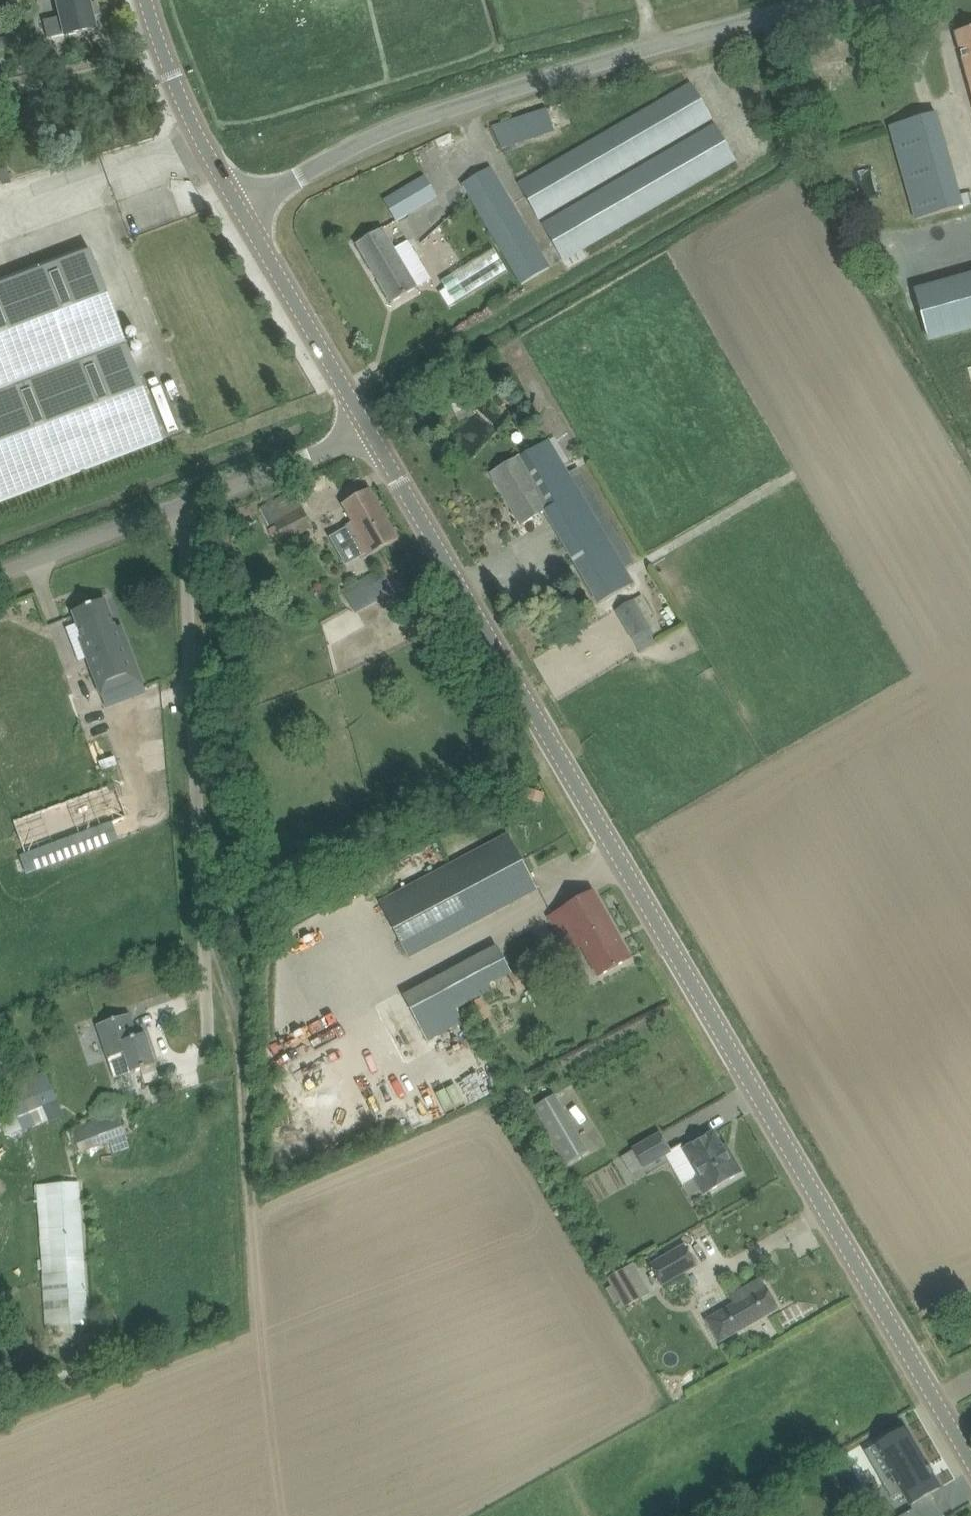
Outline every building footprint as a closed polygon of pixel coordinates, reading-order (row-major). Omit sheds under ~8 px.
[(67,37),(96,30),(89,0),(59,0),(59,1),(62,17),(44,21),(48,39),(66,35),(67,37)] [(956,33),(961,53),(970,89),(970,29),(956,33)] [(519,184),(529,202),(538,218),(711,117),(692,84),(519,184)] [(497,146),(553,133),(548,109),(492,122),(497,146)] [(890,127),(895,146),(916,219),(963,206),(937,113),(890,127)] [(562,259),(735,159),(714,124),(541,224),(562,259)] [(463,184),(473,201),(521,283),(549,266),(500,185),(490,168),(463,184)] [(425,177),(384,201),(396,222),(438,197),(425,177)] [(411,279),(425,271),(408,242),(395,250),(382,229),(357,244),(392,303),(417,288),(411,279)] [(164,441),(92,252),(86,254),(84,249),(0,282),(0,503),(164,441)] [(906,287),(920,341),(970,328),(970,271),(906,287)] [(632,584),(548,441),(518,458),(509,464),(492,474),(522,525),(544,512),(598,604),(616,594),(632,584)] [(343,505),(353,523),(343,528),(361,561),(381,550),(399,540),(370,490),(343,505)] [(313,527),(311,524),(303,508),(302,509),(298,500),(297,501),(295,496),(286,501),(284,497),(257,511),(266,529),(275,525),(284,542),(313,527)] [(357,598),(360,602),(362,606),(379,595),(383,600),(394,593),(386,579),(374,586),(369,578),(352,588),(357,598)] [(654,638),(657,636),(636,599),(615,612),(640,654),(657,643),(654,638)] [(145,689),(121,627),(116,629),(105,600),(73,613),(84,641),(81,642),(106,708),(121,702),(119,698),(145,689)] [(126,818),(114,784),(13,821),(26,855),(112,823),(126,818)] [(534,801),(537,791),(529,789),(526,799),(534,801)] [(508,835),(491,844),(379,903),(408,959),(538,890),(508,835)] [(597,978),(614,968),(631,959),(593,892),(576,902),(559,911),(560,912),(548,918),(567,954),(580,947),(597,978)] [(494,947),(476,956),(489,981),(506,971),(494,947)] [(127,1041),(102,1048),(117,1098),(139,1090),(133,1073),(156,1066),(146,1035),(127,1041)] [(23,1131),(27,1130),(62,1115),(46,1073),(8,1088),(15,1107),(23,1131)] [(170,1078),(149,1085),(153,1096),(174,1089),(170,1078)] [(566,1163),(588,1150),(555,1093),(533,1106),(566,1163)] [(72,1131),(80,1153),(126,1137),(117,1113),(72,1131)] [(709,1193),(741,1174),(732,1157),(728,1159),(714,1133),(684,1150),(709,1193)] [(643,1168),(647,1165),(671,1151),(661,1134),(633,1150),(643,1168)] [(80,1184),(36,1187),(44,1325),(88,1321),(80,1184)] [(660,1287),(697,1267),(685,1246),(648,1266),(660,1287)] [(634,1265),(649,1290),(657,1286),(642,1260),(634,1265)] [(641,1299),(624,1270),(607,1280),(625,1310),(641,1299)] [(762,1280),(745,1290),(730,1299),(735,1306),(709,1321),(721,1341),(778,1308),(762,1280)] [(906,1429),(889,1439),(876,1446),(910,1506),(923,1498),(941,1488),(906,1429)] [(916,1508),(914,1504),(894,1515),(921,1515),(916,1508)]
